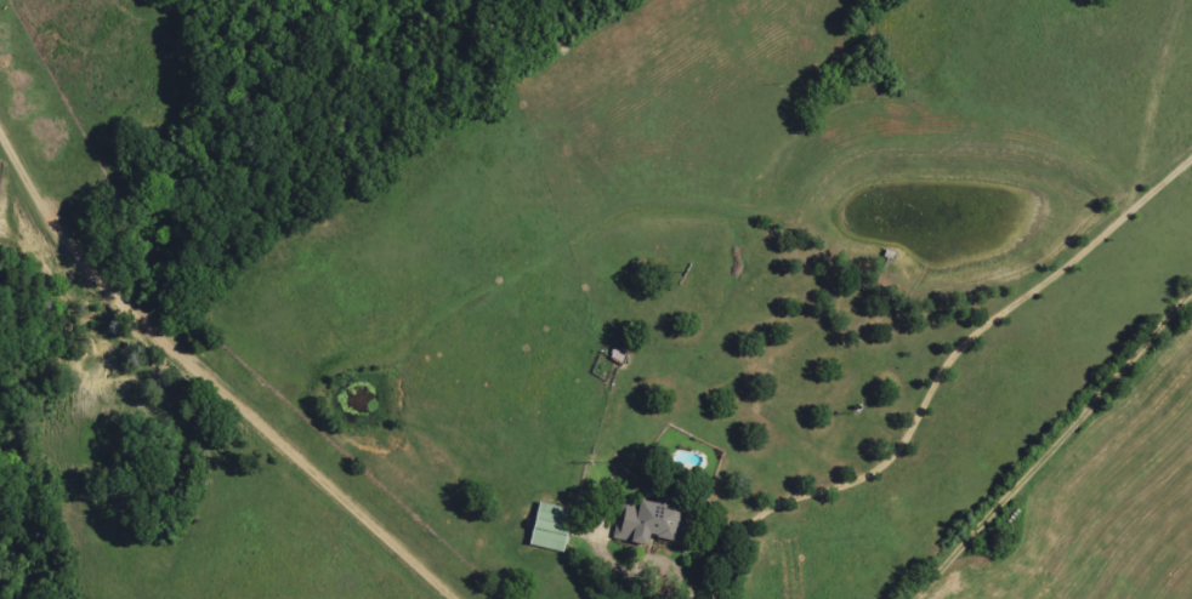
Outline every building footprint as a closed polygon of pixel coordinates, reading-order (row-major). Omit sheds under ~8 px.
[(622,500),(615,540),(645,545),(646,535),(671,540),(673,531),(686,534),(690,513),(622,500)]
